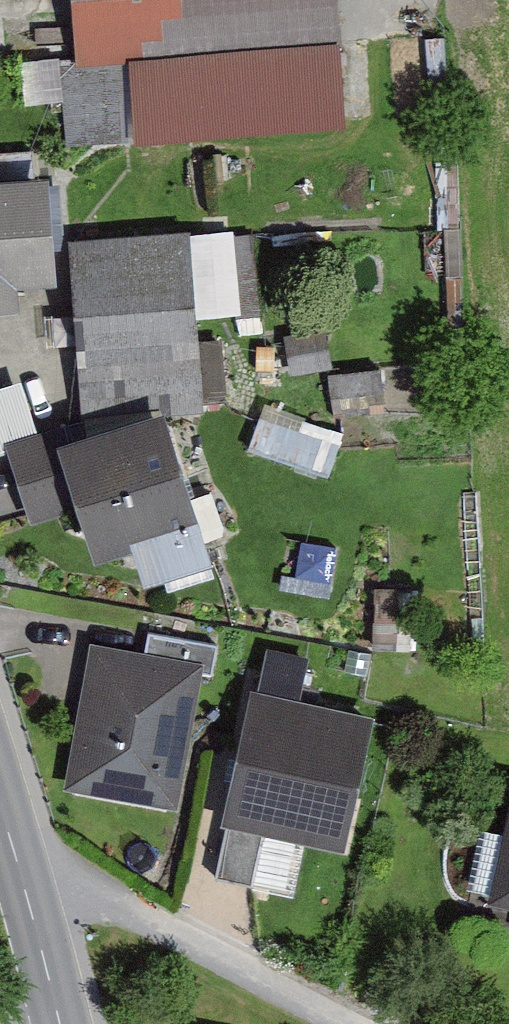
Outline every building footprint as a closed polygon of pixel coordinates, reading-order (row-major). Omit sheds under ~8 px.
[(370,0),(80,0),(87,110),(345,93),(345,91),(375,89),(370,0)] [(29,301),(27,278),(66,276),(60,179),(0,182),(0,303),(29,301)] [(200,231),(88,240),(104,435),(178,411),(214,408),(200,231)] [(0,392),(0,453),(26,444),(52,436),(34,381),(0,392)] [(52,436),(26,444),(48,514),(96,499),(112,549),(153,536),(166,578),(225,559),(178,411),(104,435),(83,441),(79,428),(52,436)] [(210,659),(108,642),(104,665),(84,778),(186,796),(210,659)] [(378,707),(268,685),(243,812),(352,834),(378,707)]
